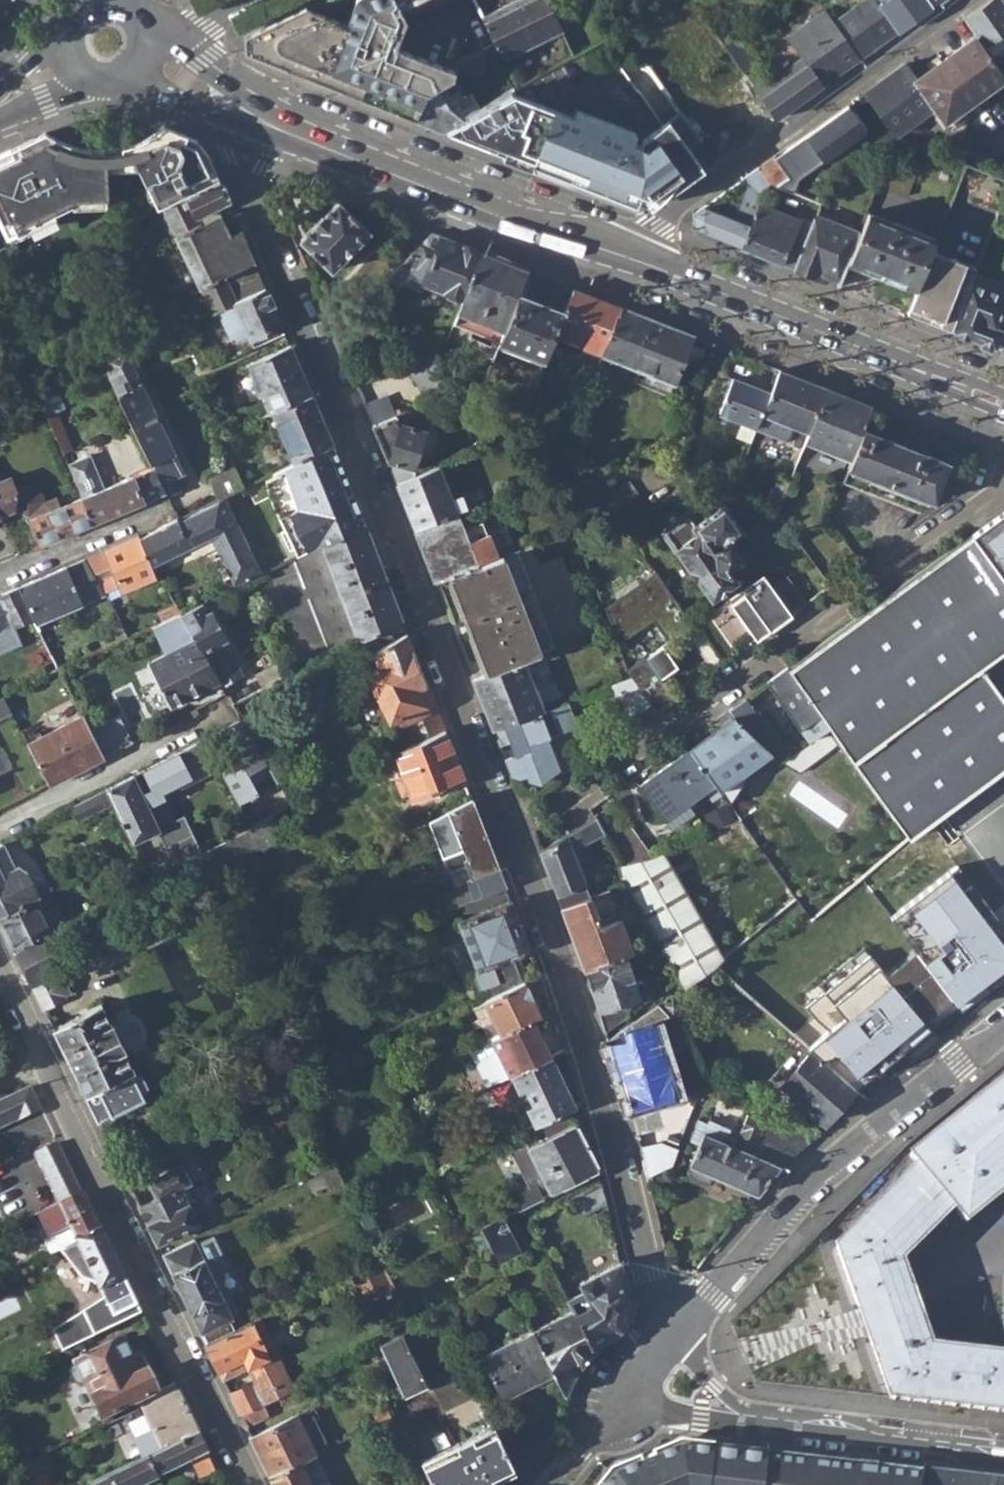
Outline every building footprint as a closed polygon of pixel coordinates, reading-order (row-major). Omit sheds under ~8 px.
[(347,22),(306,5),(244,35),(245,49),(419,118),(410,101),(436,88),(454,79),(455,68),(394,44),(405,17),(399,6),(411,0),(355,0),(347,22)] [(482,15),(487,24),(504,57),(562,29),(547,0),(512,0),(482,15)] [(876,0),(859,0),(834,17),(826,5),(787,33),(801,55),(764,81),(761,76),(752,82),(776,116),(896,30),(876,0)] [(896,30),(932,4),(929,0),(876,0),(896,30)] [(965,19),(977,35),(991,55),(1002,47),(1003,51),(1003,5),(1000,0),(991,0),(965,19)] [(944,118),(1003,75),(1003,74),(991,55),(977,35),(915,79),(903,62),(876,82),(879,86),(867,95),(894,133),(934,105),(944,118)] [(513,75),(518,86),(574,54),(569,43),(513,75)] [(752,82),(743,69),(730,78),(748,104),(723,122),(716,113),(705,120),(664,61),(653,67),(682,110),(701,139),(689,148),(704,169),(776,116),(752,82)] [(876,82),(864,90),(867,95),(879,86),(876,82)] [(419,118),(444,128),(472,112),(468,105),(453,113),(448,105),(445,106),(436,88),(410,101),(419,118)] [(637,204),(655,205),(658,202),(704,169),(689,148),(701,139),(682,110),(643,135),(641,141),(632,139),(636,128),(577,105),(575,112),(513,88),(504,94),(472,112),(444,128),(465,136),(607,191),(637,204)] [(0,152),(0,223),(10,243),(41,228),(44,224),(42,218),(70,204),(82,198),(85,204),(109,206),(108,169),(140,170),(148,188),(153,186),(164,209),(174,204),(220,182),(206,151),(198,139),(165,126),(156,133),(134,143),(102,148),(78,145),(45,131),(0,152)] [(757,166),(766,178),(775,178),(786,166),(780,156),(783,153),(780,149),(757,166)] [(878,180),(908,190),(918,165),(888,154),(878,180)] [(693,213),(694,226),(741,245),(757,202),(766,178),(757,166),(742,176),(754,187),(741,196),(734,216),(703,204),(693,213)] [(164,209),(177,236),(221,214),(232,209),(220,182),(174,204),(164,209)] [(153,186),(148,188),(159,211),(164,209),(153,186)] [(301,240),(333,271),(372,232),(339,202),(301,240)] [(799,217),(757,202),(741,245),(783,261),(799,217)] [(819,202),(815,213),(840,221),(843,211),(819,202)] [(847,260),(916,286),(931,248),(936,235),(867,209),(859,228),(847,260)] [(859,228),(840,221),(815,213),(794,266),(818,275),(820,271),(839,278),(847,260),(859,228)] [(177,236),(213,313),(218,311),(236,302),(267,289),(241,230),(230,235),(221,214),(177,236)] [(395,254),(409,259),(435,233),(407,221),(395,254)] [(426,284),(464,298),(482,251),(435,233),(409,259),(390,277),(419,288),(424,288),(426,284)] [(977,265),(931,248),(916,286),(906,310),(952,328),(975,270),(977,265)] [(458,311),(505,330),(520,290),(528,269),(482,251),(464,298),(458,311)] [(994,344),(1003,317),(1003,282),(975,270),(952,328),(994,344)] [(567,308),(557,334),(586,345),(603,352),(621,305),(575,287),(567,308)] [(236,302),(253,338),(282,324),(267,289),(236,302)] [(501,338),(548,357),(557,334),(567,308),(520,290),(505,330),(501,338)] [(251,337),(236,302),(218,311),(230,335),(240,340),(251,337)] [(635,364),(675,380),(693,334),(621,305),(603,352),(617,357),(612,370),(630,377),(635,364)] [(250,365),(271,415),(274,414),(314,398),(291,345),(250,365)] [(603,352),(586,345),(582,355),(585,363),(597,367),(603,352)] [(104,362),(131,420),(155,409),(130,359),(138,355),(135,349),(104,362)] [(771,392),(762,413),(757,426),(756,429),(786,441),(793,424),(809,431),(827,387),(781,368),(771,392)] [(762,413),(771,392),(733,377),(719,411),(734,417),(757,426),(762,413)] [(806,440),(852,458),(864,427),(873,404),(827,387),(809,431),(806,440)] [(274,414),(295,462),(334,443),(314,398),(274,414)] [(452,414),(458,423),(471,414),(465,405),(452,414)] [(187,474),(155,409),(131,420),(153,464),(170,499),(183,492),(177,478),(187,474)] [(47,414),(64,453),(73,449),(56,410),(47,414)] [(397,482),(415,475),(412,469),(425,430),(404,423),(402,424),(398,414),(373,423),(397,482)] [(757,426),(734,417),(728,431),(751,440),(756,429),(757,426)] [(948,461),(864,427),(852,458),(843,479),(918,509),(926,502),(929,497),(934,499),(948,461)] [(296,559),(366,524),(334,443),(295,462),(284,468),(271,474),(290,515),(279,520),(296,559)] [(84,499),(94,523),(146,502),(135,477),(105,490),(90,456),(69,465),(84,499)] [(397,482),(415,529),(457,513),(439,466),(415,475),(397,482)] [(211,481),(220,500),(222,499),(245,487),(237,468),(211,481)] [(290,515),(271,474),(265,477),(279,520),(290,515)] [(15,509),(20,491),(13,479),(0,485),(0,512),(1,515),(15,509)] [(15,509),(30,517),(46,506),(42,497),(28,488),(20,491),(15,509)] [(59,502),(46,506),(30,517),(41,545),(94,523),(84,499),(61,508),(59,502)] [(184,548),(208,537),(233,590),(259,577),(222,499),(220,500),(139,539),(153,563),(184,548)] [(657,516),(712,598),(736,581),(728,569),(742,559),(729,539),(741,531),(723,506),(696,524),(677,501),(667,500),(660,503),(657,516)] [(415,529),(436,582),(450,577),(477,566),(497,558),(487,532),(484,533),(480,522),(463,528),(457,513),(415,529)] [(983,531),(1003,559),(1003,516),(983,531)] [(294,559),(331,655),(402,618),(366,524),(296,559),(294,559)] [(784,669),(828,728),(839,744),(907,833),(1003,764),(1003,575),(972,532),(784,669)] [(84,558),(102,589),(120,580),(125,588),(157,570),(156,567),(153,563),(139,539),(137,536),(84,558)] [(159,573),(189,558),(184,548),(153,563),(156,567),(157,570),(159,573)] [(450,577),(487,675),(524,660),(540,653),(503,556),(497,558),(477,566),(450,577)] [(35,620),(36,623),(105,594),(102,589),(84,558),(18,585),(19,587),(35,620)] [(653,619),(668,641),(694,622),(657,570),(604,606),(618,643),(653,619)] [(790,615),(770,587),(760,574),(696,621),(698,625),(722,664),(739,652),(732,643),(748,631),(755,640),(790,615)] [(785,576),(770,587),(790,615),(804,604),(785,576)] [(35,620),(19,587),(0,595),(0,630),(12,624),(15,630),(35,620)] [(221,681),(229,696),(244,686),(243,678),(245,676),(203,605),(183,615),(196,638),(221,681)] [(177,705),(221,681),(196,638),(183,615),(182,613),(155,626),(170,652),(153,663),(177,705)] [(668,641),(664,644),(667,648),(698,625),(696,621),(694,622),(668,641)] [(28,637),(39,661),(53,656),(41,631),(28,637)] [(446,732),(408,634),(373,649),(354,657),(362,674),(366,672),(391,722),(400,718),(413,745),(446,732)] [(667,648),(664,644),(648,656),(661,678),(679,665),(667,648)] [(249,661),(264,688),(286,677),(270,648),(249,661)] [(630,673),(650,704),(655,712),(674,699),(661,678),(648,656),(647,654),(627,667),(630,673)] [(543,710),(524,660),(487,675),(474,680),(494,730),(543,710)] [(766,682),(809,742),(828,728),(784,669),(766,682)] [(630,718),(650,704),(630,673),(609,682),(630,718)] [(733,719),(750,735),(764,725),(744,698),(728,710),(733,719)] [(528,781),(539,783),(559,769),(546,737),(577,723),(568,700),(543,710),(494,730),(500,746),(510,741),(516,755),(505,759),(512,776),(520,779),(526,776),(528,781)] [(103,757),(132,742),(118,714),(90,729),(103,757)] [(28,744),(49,785),(103,757),(90,729),(83,716),(28,744)] [(713,786),(718,792),(747,771),(771,754),(750,735),(733,719),(689,751),(713,786)] [(226,731),(241,760),(261,750),(244,721),(226,731)] [(828,728),(809,742),(805,744),(817,760),(839,744),(828,728)] [(411,791),(413,796),(464,776),(446,732),(413,745),(395,752),(405,775),(398,778),(404,793),(411,791)] [(817,760),(805,744),(781,762),(796,775),(817,760)] [(665,820),(713,786),(689,751),(641,786),(665,820)] [(747,771),(718,792),(726,802),(747,771)] [(117,807),(135,843),(159,831),(159,830),(176,822),(164,799),(148,807),(133,778),(109,791),(117,807)] [(81,825),(117,807),(109,791),(73,809),(81,825)] [(462,869),(474,901),(507,887),(472,799),(430,821),(451,873),(462,869)] [(563,906),(591,896),(582,872),(598,866),(589,842),(605,833),(597,817),(541,851),(563,906)] [(631,827),(608,839),(613,848),(623,864),(649,858),(631,827)] [(6,844),(0,847),(0,921),(24,909),(41,901),(43,900),(29,873),(21,867),(18,868),(6,844)] [(655,940),(684,987),(717,964),(723,957),(685,887),(665,854),(649,858),(623,864),(620,872),(622,884),(633,902),(655,940)] [(917,957),(963,1013),(1003,980),(1003,928),(958,867),(889,924),(917,957)] [(513,958),(531,951),(530,947),(507,887),(474,901),(456,908),(461,921),(458,922),(479,971),(474,974),(481,992),(487,990),(491,999),(521,985),(525,982),(513,958)] [(631,950),(608,890),(591,896),(563,906),(587,968),(626,952),(631,950)] [(16,953),(56,931),(42,903),(41,901),(24,909),(0,921),(16,953)] [(655,940),(633,902),(623,909),(643,945),(655,940)] [(33,988),(61,975),(48,949),(70,940),(70,937),(78,933),(76,930),(80,928),(77,920),(56,931),(16,953),(33,988)] [(805,997),(834,1032),(810,1055),(853,1100),(936,1034),(890,979),(865,948),(805,997)] [(600,1011),(626,1003),(641,999),(626,952),(587,968),(600,1011)] [(890,979),(936,1034),(963,1013),(917,957),(890,979)] [(33,988),(45,1013),(68,1001),(66,998),(73,995),(62,974),(61,975),(33,988)] [(479,1005),(495,1037),(533,1019),(541,1015),(526,982),(525,982),(521,985),(491,999),(479,1005)] [(670,1014),(673,1017),(674,1016),(686,1006),(674,993),(660,1003),(670,1014)] [(600,1011),(607,1031),(630,1015),(626,1003),(600,1011)] [(656,1019),(670,1014),(660,1003),(651,1009),(609,1038),(633,1113),(680,1095),(656,1019)] [(54,1031),(99,1124),(147,1101),(143,1093),(151,1090),(144,1077),(137,1079),(134,1074),(137,1073),(127,1053),(130,1052),(116,1024),(114,1025),(104,1007),(54,1031)] [(551,1058),(533,1019),(495,1037),(491,1039),(470,1049),(485,1081),(507,1070),(511,1078),(513,1076),(551,1058)] [(780,1087),(827,1129),(853,1100),(810,1055),(780,1087)] [(551,1058),(513,1076),(521,1091),(527,1088),(537,1107),(529,1110),(537,1125),(550,1118),(566,1111),(573,1107),(551,1058)] [(507,1070),(485,1081),(488,1089),(511,1078),(507,1070)] [(912,1153),(919,1160),(838,1244),(891,1400),(1003,1413),(1003,1351),(935,1343),(905,1258),(956,1205),(969,1221),(1003,1193),(1003,1077),(912,1153)] [(43,1110),(30,1084),(0,1099),(0,1130),(43,1110)] [(566,1111),(550,1118),(557,1133),(537,1143),(534,1140),(518,1148),(534,1182),(512,1194),(514,1198),(508,1201),(514,1212),(599,1168),(599,1166),(592,1138),(585,1141),(566,1111)] [(430,1116),(434,1125),(443,1121),(439,1112),(430,1116)] [(714,1175),(760,1196),(785,1166),(814,1141),(769,1117),(765,1125),(748,1117),(737,1143),(729,1139),(732,1132),(708,1123),(707,1126),(699,1146),(691,1164),(688,1170),(691,1178),(709,1186),(714,1175)] [(699,1146),(707,1126),(699,1123),(693,1143),(699,1146)] [(35,1152),(60,1203),(83,1192),(58,1141),(35,1152)] [(440,1159),(445,1168),(463,1160),(458,1151),(440,1159)] [(314,1194),(329,1186),(343,1180),(336,1165),(306,1178),(314,1194)] [(140,1208),(158,1246),(200,1227),(183,1190),(192,1185),(183,1169),(150,1185),(158,1200),(140,1208)] [(343,1180),(329,1186),(336,1199),(349,1192),(343,1180)] [(573,1201),(585,1225),(610,1213),(604,1185),(573,1201)] [(60,1203),(32,1216),(42,1238),(44,1237),(52,1253),(76,1242),(101,1230),(83,1192),(60,1203)] [(481,1229),(499,1263),(528,1248),(511,1214),(481,1229)] [(128,1285),(101,1230),(76,1242),(85,1259),(76,1263),(84,1279),(92,1274),(99,1289),(105,1287),(109,1294),(128,1285)] [(165,1259),(207,1344),(237,1330),(233,1322),(235,1320),(212,1273),(229,1264),(217,1239),(200,1247),(198,1244),(165,1259)] [(669,1265),(678,1267),(678,1253),(666,1253),(669,1265)] [(349,1278),(363,1306),(396,1290),(382,1262),(349,1278)] [(574,1310),(594,1349),(596,1346),(621,1327),(629,1296),(622,1263),(579,1284),(583,1292),(569,1299),(574,1310)] [(87,1324),(73,1331),(78,1343),(141,1312),(132,1292),(82,1314),(87,1324)] [(594,1349),(574,1310),(538,1329),(534,1321),(529,1324),(530,1326),(551,1367),(566,1394),(575,1373),(594,1349)] [(292,1388),(275,1351),(269,1354),(261,1338),(267,1335),(259,1319),(237,1330),(207,1344),(223,1379),(248,1366),(256,1383),(231,1395),(240,1413),(263,1402),(292,1388)] [(502,1392),(551,1367),(530,1326),(482,1351),(502,1392)] [(65,1349),(78,1343),(73,1331),(60,1337),(65,1349)] [(275,1351),(267,1335),(261,1338),(269,1354),(275,1351)] [(382,1346),(404,1394),(425,1385),(423,1382),(402,1336),(382,1346)] [(82,1378),(102,1419),(128,1406),(139,1401),(158,1391),(142,1354),(133,1359),(123,1338),(74,1362),(76,1367),(72,1372),(75,1378),(82,1378)] [(432,1484),(493,1484),(491,1479),(515,1468),(507,1452),(497,1431),(463,1363),(423,1382),(425,1385),(404,1394),(385,1403),(419,1477),(426,1473),(432,1484)] [(151,1456),(163,1450),(200,1432),(176,1382),(158,1391),(139,1401),(153,1431),(135,1440),(143,1459),(149,1456),(151,1456)] [(268,1414),(263,1402),(240,1413),(246,1424),(268,1414)] [(251,1436),(270,1474),(315,1453),(297,1415),(251,1436)] [(507,1452),(531,1440),(530,1439),(520,1420),(497,1431),(507,1452)] [(149,1456),(158,1476),(194,1458),(202,1476),(218,1468),(200,1432),(163,1450),(151,1456),(149,1456)] [(764,1451),(682,1441),(662,1452),(640,1462),(612,1468),(599,1484),(760,1484),(764,1451)] [(760,1484),(914,1484),(918,1469),(857,1462),(773,1452),(764,1451),(760,1484)] [(275,1484),(330,1484),(315,1453),(270,1474),(275,1484)] [(154,1479),(153,1478),(158,1476),(149,1456),(143,1459),(91,1484),(142,1484),(154,1479)] [(25,1462),(31,1476),(40,1472),(33,1458),(25,1462)] [(918,1469),(914,1484),(1003,1484),(1003,1479),(918,1469)] [(426,1473),(419,1477),(413,1480),(415,1484),(432,1484),(426,1473)]
